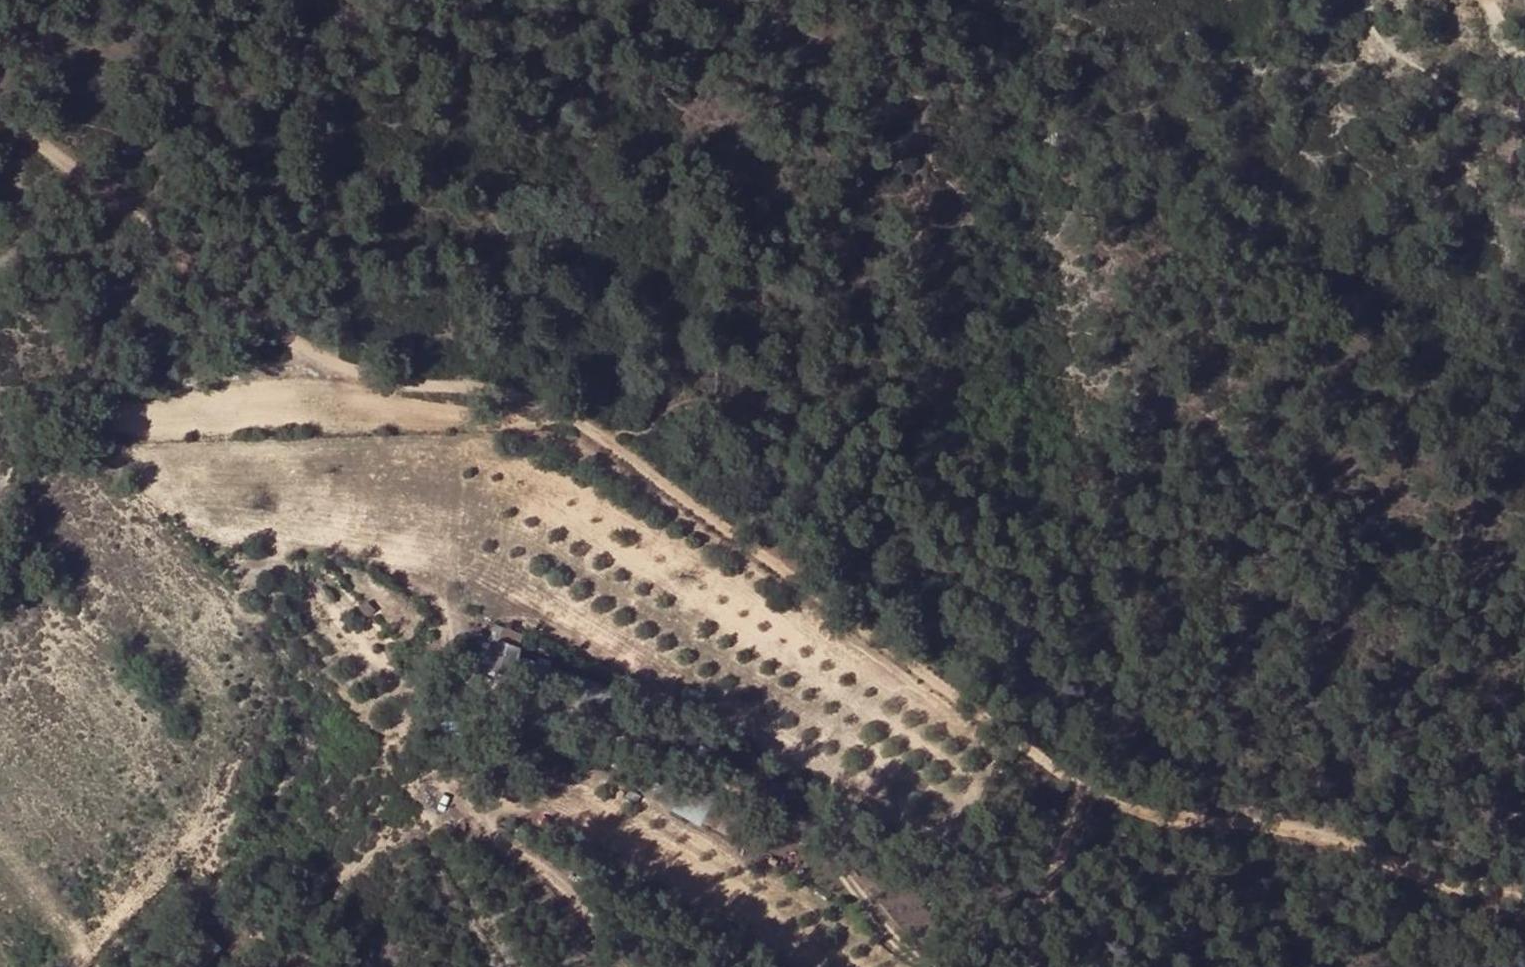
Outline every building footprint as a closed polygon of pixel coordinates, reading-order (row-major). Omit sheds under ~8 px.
[(517,694),(537,656),(530,652),(516,649),(499,684),(517,694)]
